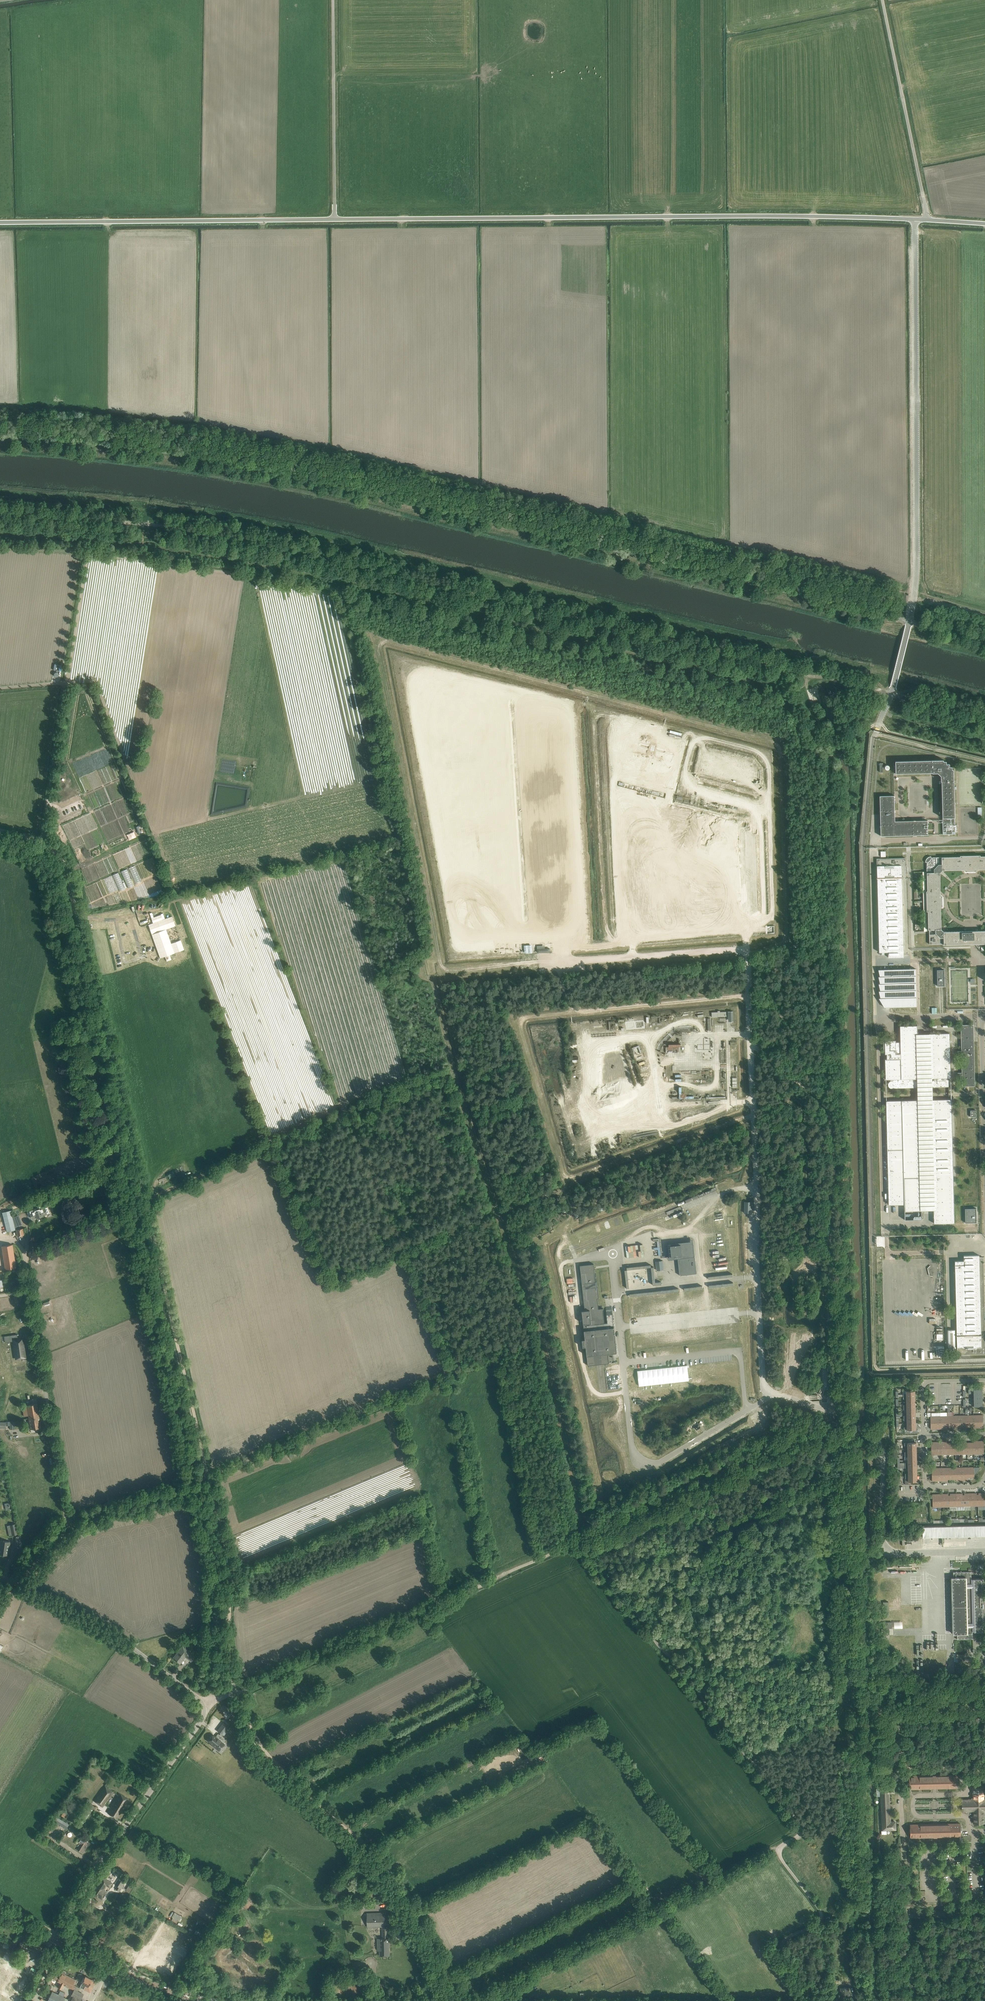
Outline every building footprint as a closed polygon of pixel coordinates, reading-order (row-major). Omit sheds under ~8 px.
[(943,834),(955,834),(953,769),(952,769),(952,767),(949,767),(949,764),(946,764),(946,761),(943,761),(943,760),(929,760),(929,758),(924,758),(924,760),(895,761),(896,773),(932,772),(932,773),(938,773),(941,776),(941,781),(943,834)] [(894,795),(880,796),(881,836),(919,835),(919,836),(922,836),(922,835),(928,835),(927,820),(895,821),(894,795)] [(980,856),(980,855),(960,856),(960,857),(931,857),(931,856),(930,856),(929,857),(928,857),(927,858),(926,859),(926,860),(925,861),(925,862),(926,862),(927,891),(926,891),(927,911),(928,911),(928,930),(929,930),(929,944),(944,944),(944,945),(976,944),(976,945),(977,946),(978,947),(979,947),(979,949),(979,944),(984,944),(984,931),(978,931),(944,932),(941,929),(941,908),(942,906),(942,896),(940,894),(940,873),(942,870),(963,870),(965,871),(976,871),(978,869),(984,869),(984,856),(980,856)] [(905,858),(877,859),(879,952),(888,952),(888,957),(904,957),(904,955),(908,955),(906,874),(907,873),(907,865),(906,865),(905,858)] [(883,970),(884,1007),(917,1006),(916,970),(883,970)] [(888,1039),(883,1039),(883,1049),(885,1048),(885,1054),(887,1054),(887,1059),(885,1059),(886,1079),(889,1079),(890,1079),(891,1081),(890,1081),(889,1081),(889,1082),(888,1083),(888,1084),(888,1085),(888,1086),(889,1086),(889,1087),(890,1087),(890,1088),(902,1088),(914,1087),(917,1087),(918,1087),(917,1034),(917,1026),(917,1025),(900,1026),(900,1027),(900,1042),(896,1042),(895,1040),(889,1040),(889,1038),(888,1039)] [(958,1072),(958,1077),(962,1077),(962,1086),(975,1086),(973,1025),(961,1025),(961,1051),(957,1051),(957,1056),(961,1055),(962,1072),(958,1072)] [(937,1033),(929,1033),(930,1085),(932,1085),(932,1086),(933,1086),(933,1087),(934,1087),(947,1086),(948,1086),(949,1086),(949,1085),(950,1084),(950,1083),(950,1082),(949,1081),(949,1080),(948,1080),(947,1079),(947,1078),(950,1078),(949,1033),(937,1033)] [(680,1052),(680,1043),(668,1044),(668,1046),(673,1046),(673,1052),(680,1052)] [(932,1099),(931,1099),(933,1210),(934,1223),(938,1223),(954,1223),(954,1220),(954,1208),(954,1199),(953,1189),(951,1108),(951,1105),(951,1104),(951,1099),(948,1099),(932,1099)] [(901,1100),(886,1101),(887,1146),(887,1152),(889,1205),(904,1204),(905,1209),(905,1211),(920,1210),(918,1100),(917,1100),(901,1100)] [(46,1203),(42,1204),(40,1204),(40,1205),(38,1206),(39,1209),(36,1210),(36,1209),(29,1211),(32,1219),(36,1217),(37,1218),(42,1216),(42,1215),(49,1213),(46,1203)] [(976,1208),(965,1208),(965,1222),(976,1222),(976,1208)] [(7,1216),(3,1217),(7,1232),(16,1230),(15,1226),(14,1226),(12,1214),(7,1215),(7,1216)] [(671,1256),(677,1256),(679,1275),(696,1273),(693,1243),(670,1245),(671,1256)] [(16,1268),(12,1245),(2,1246),(5,1269),(16,1268)] [(955,1261),(957,1354),(984,1354),(984,1322),(983,1257),(979,1257),(979,1255),(964,1255),(964,1261),(955,1261)] [(663,1260),(655,1261),(656,1270),(664,1270),(663,1260)] [(586,1347),(588,1366),(597,1365),(601,1364),(609,1363),(608,1353),(617,1352),(613,1314),(606,1314),(607,1322),(605,1323),(603,1308),(599,1309),(597,1298),(599,1298),(598,1287),(596,1287),(594,1264),(589,1264),(584,1265),(580,1265),(585,1310),(582,1310),(585,1339),(582,1339),(583,1347),(586,1347)] [(700,1298),(686,1298),(686,1310),(699,1310),(698,1303),(700,1303),(700,1298)] [(948,1350),(956,1350),(955,1330),(947,1330),(948,1350)] [(17,1334),(4,1336),(5,1342),(12,1341),(15,1360),(26,1358),(23,1338),(18,1339),(17,1334)] [(687,1365),(638,1370),(639,1385),(689,1380),(687,1365)] [(41,1428),(38,1412),(37,1403),(27,1405),(22,1406),(24,1416),(28,1416),(30,1429),(41,1428)] [(967,1428),(978,1428),(978,1415),(967,1415),(967,1428)] [(946,1427),(953,1427),(954,1427),(953,1416),(941,1416),(941,1429),(946,1429),(946,1427)] [(0,1421),(0,1428),(4,1428),(4,1425),(9,1425),(9,1429),(14,1429),(14,1421),(0,1421)] [(967,1442),(967,1446),(967,1454),(979,1454),(979,1441),(974,1441),(974,1442),(967,1442)] [(947,1442),(942,1442),(942,1454),(955,1454),(955,1447),(955,1443),(947,1443),(947,1442)] [(956,1479),(956,1467),(943,1468),(943,1481),(947,1480),(947,1479),(956,1479)] [(968,1480),(968,1477),(970,1477),(970,1478),(970,1479),(972,1477),(974,1477),(974,1475),(980,1468),(979,1467),(961,1467),(962,1480),(968,1480)] [(940,1494),(932,1494),(932,1507),(940,1507),(940,1494)] [(948,1494),(940,1494),(940,1507),(949,1507),(949,1498),(949,1495),(948,1495),(948,1494)] [(10,1502),(4,1503),(5,1510),(12,1509),(10,1502)] [(8,1555),(10,1542),(0,1540),(0,1553),(8,1555)] [(953,1634),(954,1634),(957,1634),(957,1639),(972,1639),(972,1632),(984,1631),(984,1607),(984,1602),(984,1578),(971,1579),(971,1571),(953,1572),(953,1577),(952,1577),(952,1578),(951,1578),(953,1634)] [(893,1628),(895,1628),(895,1623),(886,1623),(886,1639),(890,1639),(890,1635),(893,1635),(893,1628)] [(173,1658),(180,1663),(185,1656),(191,1661),(195,1656),(182,1646),(173,1658)] [(845,1675),(847,1685),(854,1683),(851,1673),(845,1675)] [(223,1705),(223,1707),(229,1717),(234,1714),(227,1703),(223,1705)] [(225,1731),(229,1726),(224,1722),(217,1730),(221,1733),(224,1730),(225,1731)] [(224,1744),(213,1735),(208,1741),(212,1744),(211,1744),(219,1751),(224,1744)] [(892,1763),(891,1763),(891,1757),(885,1758),(885,1763),(884,1763),(884,1767),(892,1767),(892,1763)] [(110,1774),(117,1779),(121,1774),(113,1769),(110,1774)] [(909,1776),(909,1789),(960,1787),(959,1775),(909,1776)] [(113,1791),(105,1785),(94,1801),(103,1807),(113,1791)] [(889,1792),(894,1792),(893,1785),(881,1785),(882,1808),(889,1807),(889,1792)] [(962,1800),(962,1811),(973,1811),(974,1823),(984,1823),(983,1810),(984,1810),(984,1799),(983,1799),(983,1787),(973,1787),(973,1800),(962,1800)] [(129,1799),(124,1797),(119,1793),(107,1813),(117,1818),(125,1806),(129,1799)] [(890,1822),(889,1807),(882,1808),(883,1830),(895,1829),(895,1822),(890,1822)] [(82,1815),(78,1821),(83,1824),(90,1813),(88,1812),(87,1814),(85,1812),(82,1815)] [(910,1837),(961,1836),(960,1823),(910,1824),(910,1837)] [(87,1846),(86,1846),(86,1845),(85,1845),(87,1841),(82,1838),(79,1842),(81,1844),(80,1846),(79,1846),(77,1850),(83,1853),(87,1846)] [(123,1875),(121,1878),(116,1885),(121,1889),(124,1885),(125,1885),(127,1882),(125,1880),(127,1877),(123,1875)] [(102,1877),(93,1892),(92,1893),(98,1897),(102,1899),(107,1892),(103,1889),(106,1885),(109,1887),(112,1883),(102,1877)] [(239,1901),(242,1907),(248,1907),(252,1902),(249,1896),(243,1896),(239,1901)] [(367,1913),(367,1925),(368,1927),(382,1927),(382,1938),(378,1938),(378,1950),(379,1950),(380,1950),(380,1955),(389,1955),(389,1938),(388,1938),(388,1937),(396,1937),(396,1938),(410,1938),(409,1929),(394,1930),(394,1931),(391,1931),(391,1930),(388,1930),(388,1924),(388,1913),(367,1913)] [(56,1972),(52,1978),(57,1980),(60,1982),(58,1987),(61,1989),(63,1984),(73,1989),(75,1985),(73,1984),(73,1983),(75,1979),(73,1978),(61,1972),(60,1974),(56,1972)] [(18,1979),(13,1976),(8,1985),(13,1987),(10,1992),(18,1997),(28,1980),(20,1975),(18,1979)] [(90,1992),(96,1981),(92,1979),(85,1976),(82,1983),(80,1987),(90,1992)] [(845,1997),(849,1997),(849,1987),(840,1988),(841,1996),(845,1996),(845,1997)] [(80,2000),(83,1994),(74,1990),(71,1995),(74,1996),(72,2000),(83,2000),(80,2000)] [(52,1991),(47,2000),(64,2000),(65,1998),(52,1991)]
